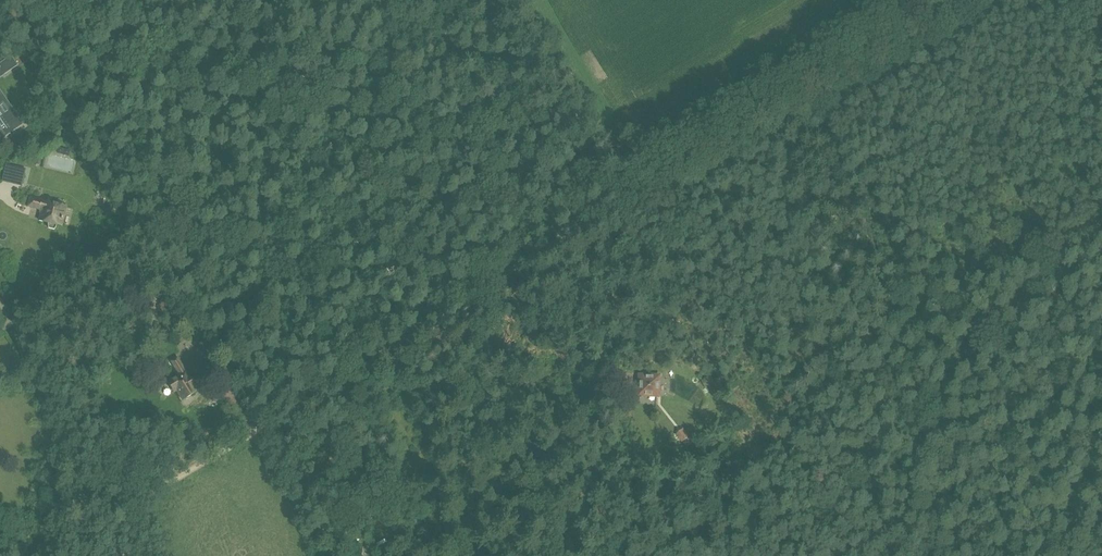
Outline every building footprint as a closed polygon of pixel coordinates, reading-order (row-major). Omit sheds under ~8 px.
[(1,69),(2,69),(1,69),(6,76),(19,67),(12,57),(0,65),(0,67),(1,69)] [(3,141),(11,136),(12,138),(16,136),(14,133),(25,126),(19,117),(16,119),(11,111),(6,114),(2,107),(6,104),(0,95),(0,137),(3,141)] [(19,172),(16,185),(22,186),(26,169),(19,168),(18,171),(19,172)] [(50,228),(56,229),(59,225),(63,226),(68,207),(32,198),(30,206),(41,209),(43,212),(41,221),(50,223),(50,228)] [(107,206),(106,210),(108,213),(111,213),(114,211),(115,208),(113,205),(110,204),(107,206)] [(726,332),(727,340),(736,339),(736,331),(726,332)] [(194,351),(201,362),(211,356),(204,345),(194,351)] [(179,392),(185,402),(200,393),(189,373),(188,374),(184,366),(180,361),(176,364),(179,369),(183,376),(171,384),(177,394),(179,392)] [(639,394),(658,395),(659,376),(640,375),(639,394)] [(701,381),(706,390),(715,385),(710,376),(701,381)] [(676,434),(682,442),(694,433),(688,425),(676,434)] [(766,453),(757,457),(762,468),(771,463),(766,453)] [(103,469),(99,473),(104,477),(107,474),(103,469)]
